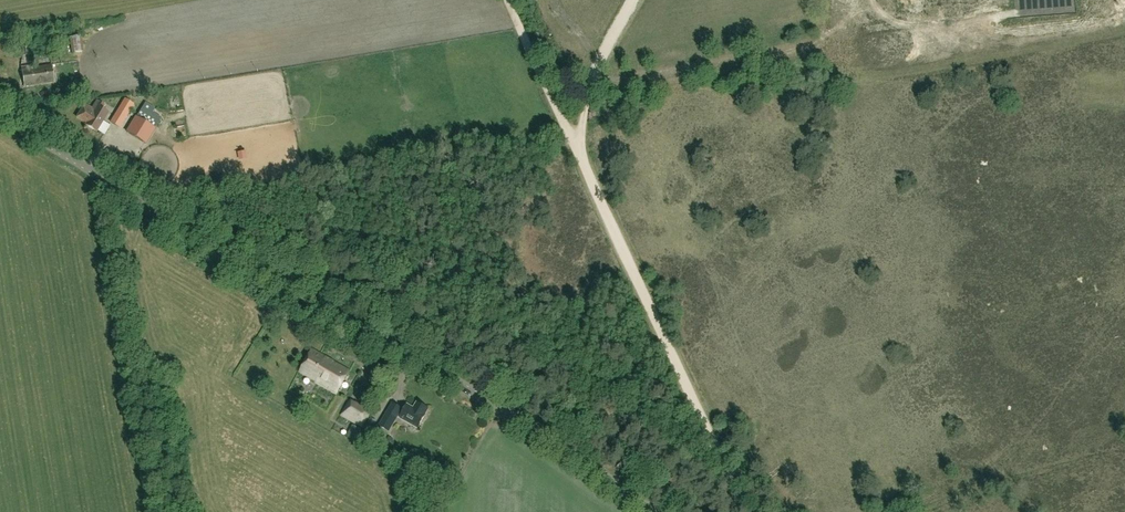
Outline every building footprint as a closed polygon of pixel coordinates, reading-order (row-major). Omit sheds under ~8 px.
[(53,35),(55,46),(67,45),(65,33),(53,35)] [(71,38),(72,53),(82,52),(81,37),(71,38)] [(28,45),(25,46),(16,47),(17,57),(29,55),(28,45)] [(32,66),(21,68),(24,88),(54,83),(52,66),(32,68),(32,66)] [(65,91),(67,101),(82,99),(80,88),(65,91)] [(110,122),(115,125),(120,128),(134,105),(125,99),(110,122)] [(75,118),(87,125),(86,125),(97,132),(108,113),(103,110),(105,106),(97,101),(93,108),(84,103),(75,118)] [(155,127),(136,116),(126,132),(145,144),(155,127)] [(181,141),(190,140),(190,128),(180,129),(181,141)] [(299,372),(337,394),(350,372),(312,350),(299,372)] [(371,412),(351,401),(342,417),(362,428),(371,412)] [(419,427),(425,416),(428,410),(417,403),(414,409),(407,405),(404,411),(392,404),(379,426),(389,432),(398,417),(410,424),(411,422),(419,427)] [(370,420),(363,432),(364,432),(363,433),(368,436),(376,423),(370,420)] [(364,432),(363,432),(360,430),(361,429),(352,424),(346,436),(358,442),(363,433),(364,432)]
